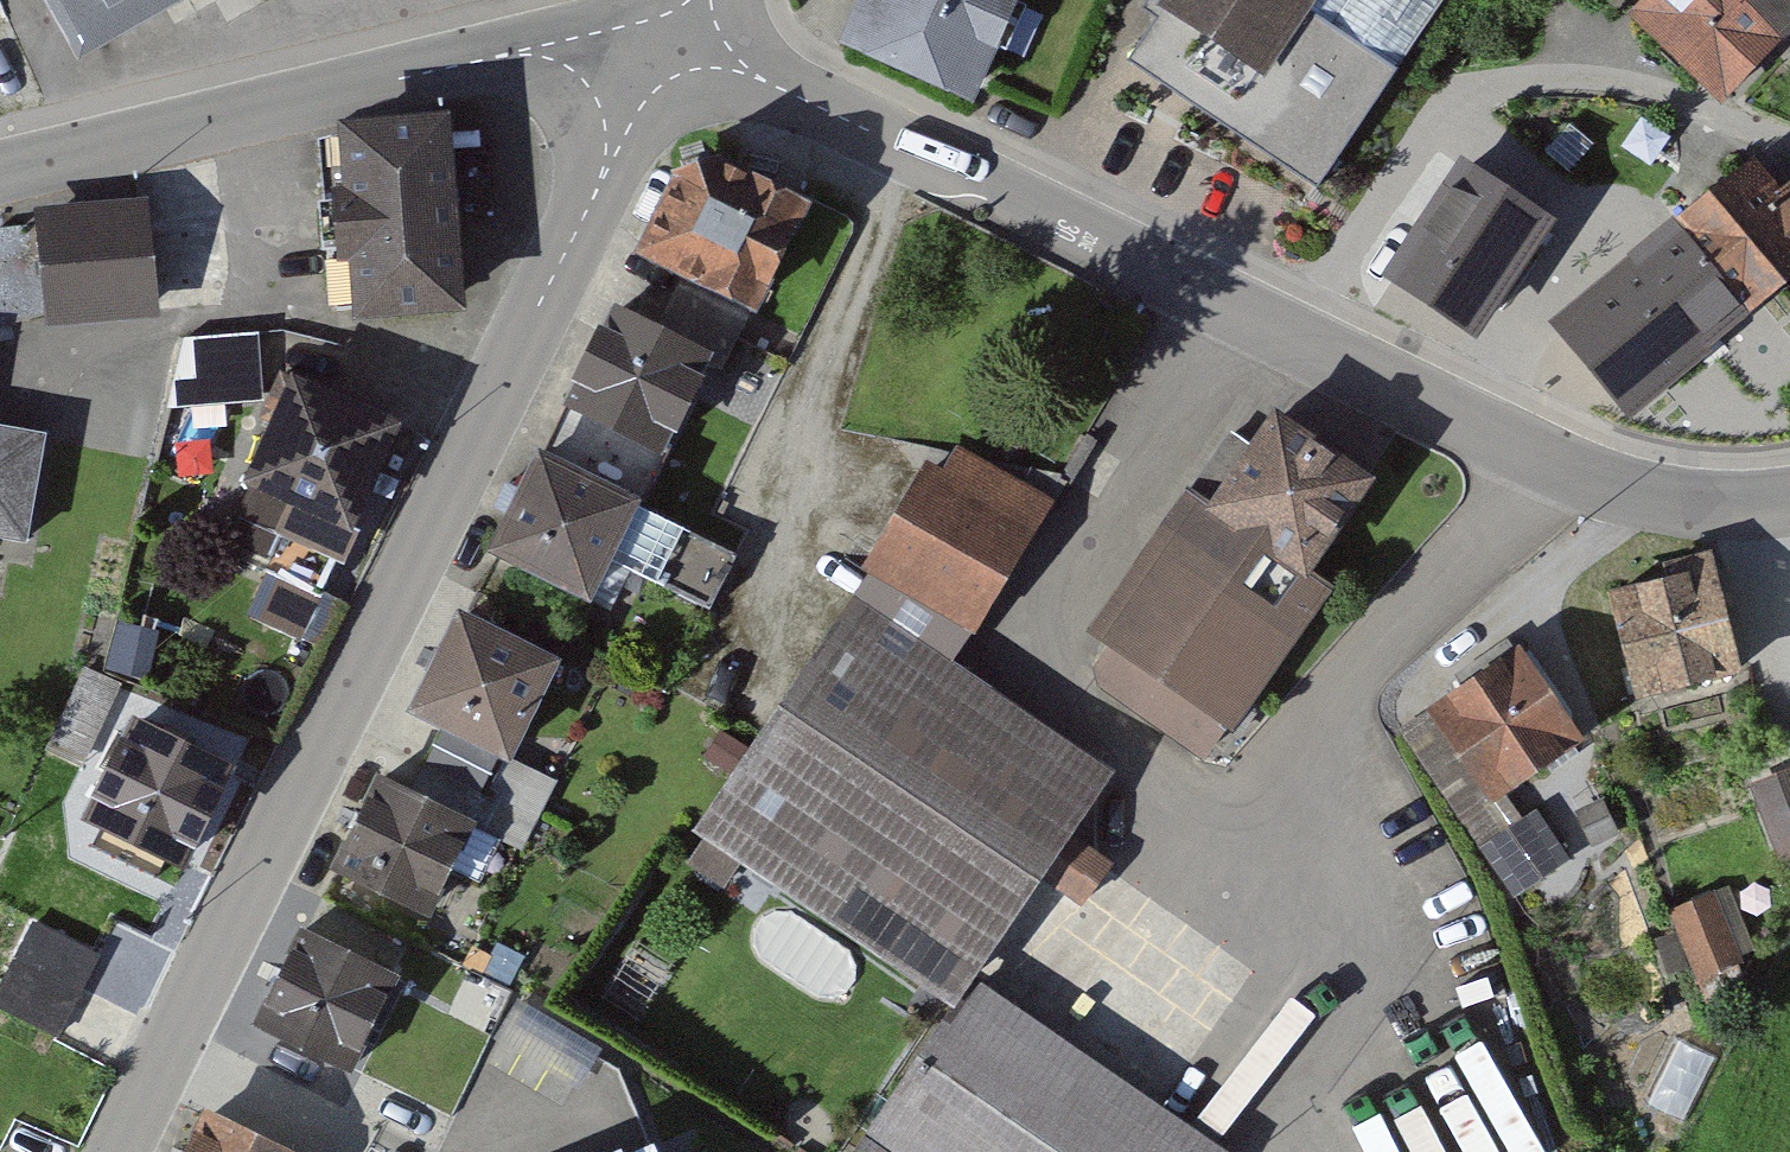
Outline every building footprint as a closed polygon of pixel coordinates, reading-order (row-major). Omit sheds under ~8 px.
[(35,59),(71,39),(81,58),(184,0),(1,0),(35,59)] [(843,44),(976,103),(986,80),(1021,0),(862,0),(843,44)] [(1158,14),(1124,64),(1316,193),(1395,74),(1314,21),(1328,0),(1167,0),(1158,14)] [(1314,21),(1395,74),(1445,0),(1328,0),(1314,21)] [(1655,3),(1642,18),(1741,108),(1789,55),(1789,0),(1652,0),(1655,3)] [(468,122),(349,132),(365,327),(484,317),(468,122)] [(825,214),(710,154),(654,261),(768,322),(825,214)] [(1574,320),(1640,409),(1789,299),(1789,201),(1771,175),(1574,320)] [(159,206),(47,215),(56,324),(168,316),(159,206)] [(721,362),(621,311),(574,403),(674,453),(721,362)] [(181,334),(185,403),(269,399),(265,330),(181,334)] [(426,439),(305,384),(247,514),(368,568),(426,439)] [(1289,417),(1223,510),(1204,496),(1103,640),(1123,655),(1105,681),(1213,758),(1233,729),(1246,738),(1342,601),(1323,588),(1393,490),(1289,417)] [(33,562),(55,442),(0,432),(0,556),(33,562)] [(954,484),(934,473),(881,569),(995,631),(1061,511),(967,460),(954,484)] [(652,511),(554,464),(506,560),(604,608),(652,511)] [(1729,574),(1618,599),(1644,715),(1755,691),(1729,574)] [(858,613),(701,843),(961,1019),(870,1151),(1226,1151),(983,988),(1119,789),(858,613)] [(570,674),(470,621),(419,716),(518,770),(570,674)] [(1533,654),(1433,715),(1491,809),(1591,748),(1533,654)] [(60,750),(101,763),(123,690),(81,678),(60,750)] [(255,779),(147,726),(96,827),(204,881),(255,779)] [(486,827),(388,782),(342,883),(440,928),(486,827)] [(1768,794),(1789,842),(1789,783),(1768,794)] [(399,975),(308,930),(263,1022),(355,1067),(399,975)] [(0,998),(0,1009),(64,1036),(84,989),(16,961),(0,998)] [(522,1012),(508,1043),(590,1078),(604,1047),(522,1012)] [(450,1111),(369,1072),(352,1108),(433,1147),(450,1111)] [(219,1113),(200,1151),(302,1151),(219,1113)]
